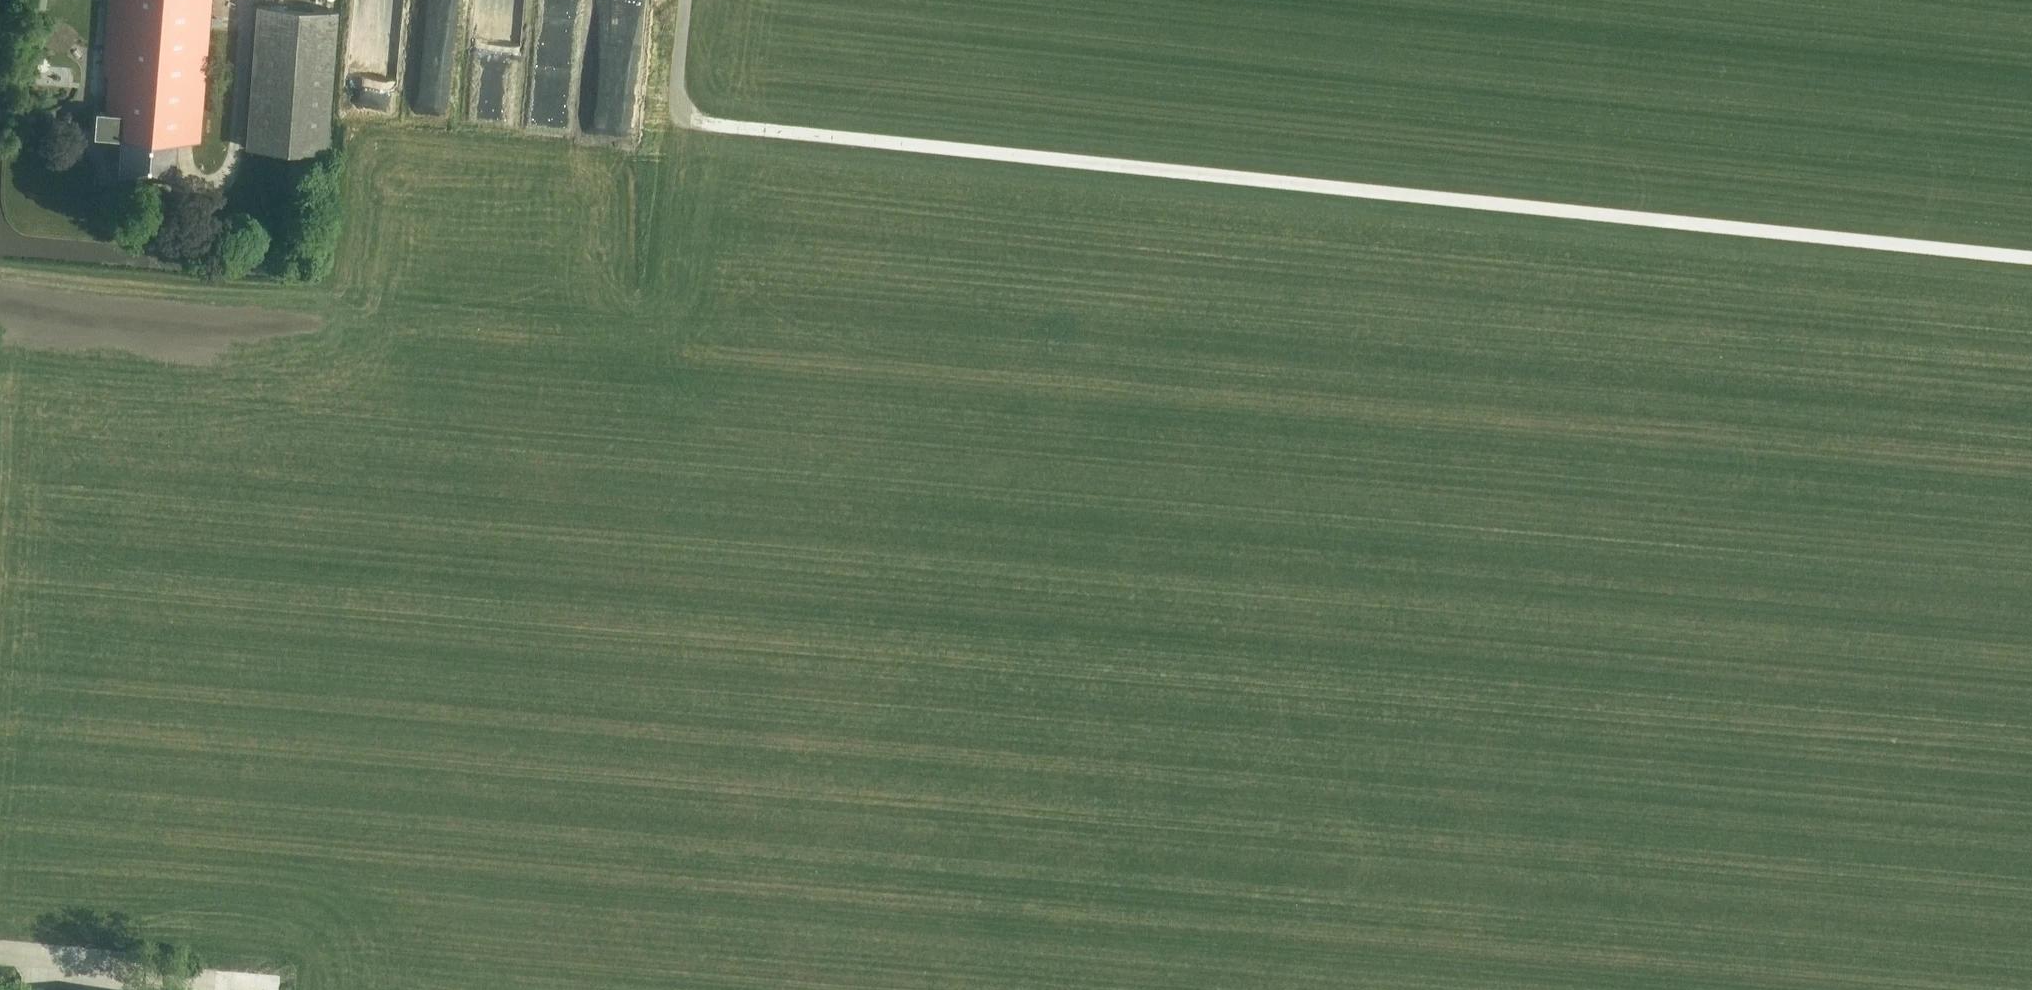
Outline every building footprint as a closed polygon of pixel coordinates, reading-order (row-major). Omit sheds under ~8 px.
[(101,73),(105,73),(102,111),(94,110),(92,132),(119,135),(116,170),(173,175),(176,137),(190,138),(191,123),(199,124),(209,0),(107,0),(101,73)] [(400,10),(401,0),(387,0),(386,9),(400,10)] [(327,153),(338,9),(256,3),(245,147),(327,153)] [(598,25),(592,131),(634,133),(640,28),(598,25)] [(35,62),(35,66),(37,69),(40,71),(44,71),(47,70),(49,67),(49,63),(48,59),(45,57),(41,57),(37,59),(35,62)]
